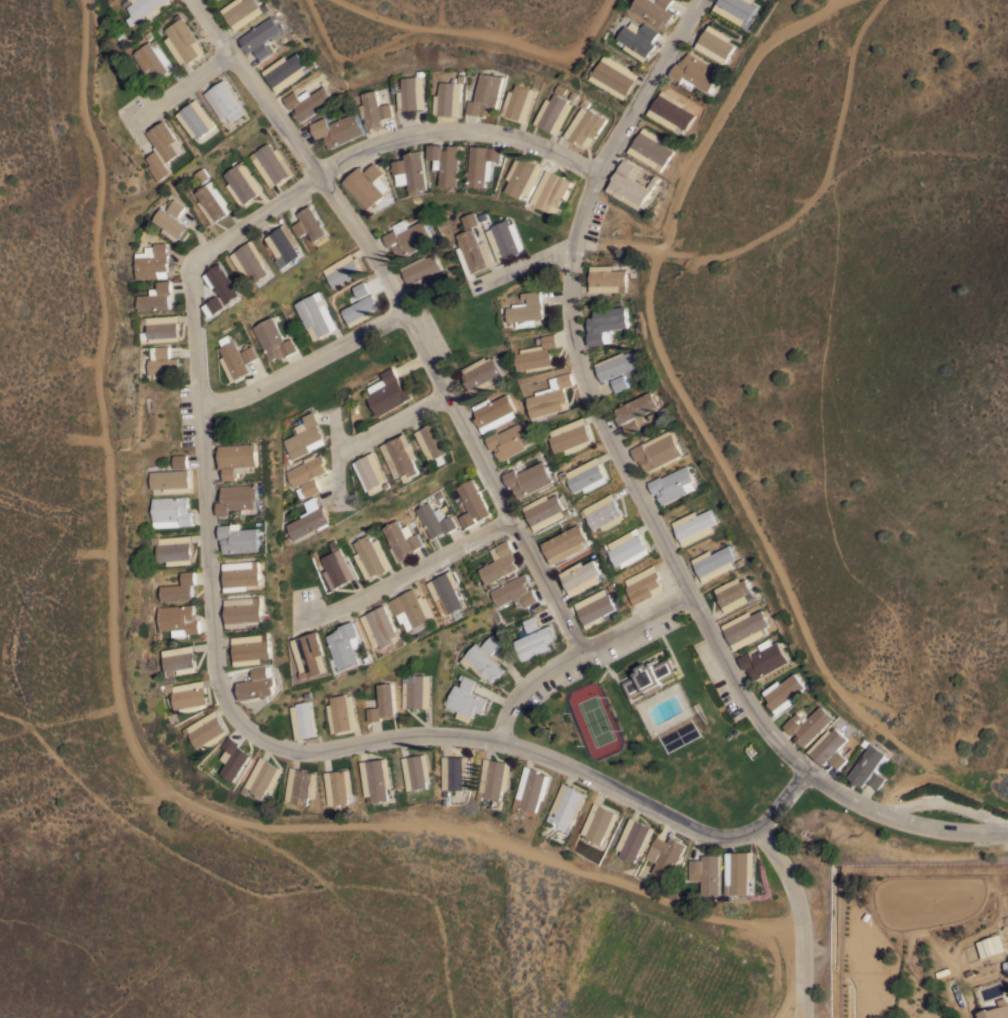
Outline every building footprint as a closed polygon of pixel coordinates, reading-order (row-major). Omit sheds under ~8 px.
[(132,3),(130,0),(172,0),(173,1),(149,18),(146,14),(143,16),(144,17),(140,20),(139,19),(130,26),(125,19),(131,14),(126,7),(132,3)] [(221,9),(233,0),(255,0),(263,11),(236,31),(221,9)] [(631,7),(635,0),(672,0),(667,9),(675,13),(670,22),(669,21),(665,27),(663,25),(662,26),(631,7)] [(713,8),(718,0),(751,0),(750,2),(756,6),(747,21),(750,23),(747,28),(713,8)] [(198,40),(205,51),(183,67),(163,39),(169,36),(164,29),(176,21),(173,16),(178,13),(182,17),(198,40)] [(270,15),(281,29),(265,41),(272,51),(261,59),(254,49),(249,52),(239,38),(270,15)] [(623,47),(626,43),(616,37),(624,24),(627,26),(630,21),(640,27),(644,22),(658,31),(651,42),(655,44),(644,61),(623,47)] [(695,47),(708,24),(730,36),(727,40),(735,45),(724,64),(695,47)] [(174,66),(163,75),(161,73),(155,77),(156,78),(151,82),(131,53),(149,41),(145,35),(150,31),(174,66)] [(277,92),(262,71),(283,55),(286,59),(295,52),(304,64),(301,67),(305,72),(277,92)] [(720,72),(712,85),(716,88),(713,93),(709,91),(708,92),(695,84),(691,90),(680,83),(681,81),(669,74),(677,62),(678,63),(681,58),(683,60),(688,52),(720,72)] [(589,78),(603,53),(638,74),(624,99),(589,78)] [(421,70),(425,108),(399,111),(396,91),(401,90),(400,77),(415,76),(414,71),(421,70)] [(480,72),(502,76),(496,113),(487,112),(486,114),(481,113),(480,115),(467,113),(469,99),(475,100),(480,72)] [(460,115),(434,114),(434,94),(439,94),(439,81),(451,81),(451,77),(454,77),(454,82),(461,82),(460,115)] [(245,105),(243,107),(246,113),(233,122),(229,116),(223,119),(222,117),(221,118),(205,93),(227,78),(245,105)] [(508,90),(513,91),(515,84),(536,90),(526,122),(501,114),(508,90)] [(301,122),(293,112),(297,109),(295,106),(291,109),(283,98),(294,90),(298,95),(306,89),(310,94),(323,85),(333,99),(301,122)] [(363,104),(360,93),(375,89),(379,105),(390,103),(393,116),(382,119),(383,125),(369,128),(366,125),(364,117),(363,118),(358,105),(363,104)] [(684,102),(682,107),(695,114),(686,129),(684,128),(681,133),(647,114),(662,89),(684,102)] [(546,98),(550,100),(553,93),(567,99),(566,101),(572,104),(558,134),(534,123),(546,98)] [(217,125),(199,138),(197,134),(193,137),(176,114),(197,98),(217,125)] [(580,106),(578,104),(581,99),(587,102),(584,108),(586,109),(587,107),(605,118),(589,147),(577,140),(576,142),(564,135),(580,106)] [(331,148),(325,135),(317,139),(310,123),(326,116),(329,123),(355,111),(365,132),(331,148)] [(165,163),(171,172),(157,181),(147,166),(150,164),(145,157),(156,150),(154,147),(155,146),(146,133),(165,120),(178,139),(178,140),(185,150),(165,163)] [(668,141),(665,145),(674,150),(665,166),(664,165),(661,171),(628,151),(643,127),(668,141)] [(248,155),(254,151),(254,152),(268,142),(274,150),(278,147),(294,171),(271,187),(248,155)] [(460,185),(443,185),(443,169),(437,168),(437,170),(435,170),(435,168),(436,168),(436,158),(429,158),(429,144),(444,144),(444,149),(448,149),(448,144),(461,145),(460,185)] [(489,187),(471,186),(471,176),(469,176),(469,171),(472,171),(473,145),(503,146),(503,160),(490,159),(489,187)] [(429,188),(419,190),(419,191),(413,192),(413,191),(412,191),(411,183),(400,185),(398,174),(396,174),(394,160),(407,158),(406,153),(410,152),(410,151),(415,151),(423,150),(429,188)] [(532,195),(525,193),(523,198),(507,191),(512,180),(508,178),(518,154),(545,165),(532,195)] [(624,158),(641,168),(634,179),(652,189),(641,209),(608,190),(615,178),(613,177),(624,158)] [(263,190),(240,206),(225,185),(228,182),(222,174),(241,161),(243,163),(263,190)] [(345,181),(361,166),(366,171),(376,162),(386,172),(381,176),(392,187),(386,193),(386,195),(385,196),(387,198),(381,203),(378,207),(376,204),(371,209),(345,181)] [(210,177),(200,184),(199,182),(195,185),(191,179),(195,176),(194,174),(203,167),(210,177)] [(548,169),(574,181),(562,206),(561,206),(558,214),(546,208),(545,208),(539,205),(533,202),(548,169)] [(233,209),(221,217),(211,223),(196,202),(199,200),(194,192),(211,179),(215,185),(233,209)] [(186,205),(178,217),(167,210),(170,205),(167,203),(170,199),(173,200),(175,198),(186,205)] [(322,220),(324,219),(326,222),(324,224),(330,233),(317,241),(310,231),(301,237),(293,225),(303,219),(299,213),(312,205),(322,220)] [(188,225),(177,242),(161,231),(164,227),(152,219),(160,207),(188,225)] [(479,223),(466,229),(461,216),(473,211),(479,223)] [(422,219),(433,239),(401,258),(396,250),(395,251),(392,246),(390,247),(383,236),(394,229),(392,225),(404,219),(408,227),(422,219)] [(525,250),(499,261),(486,230),(484,225),(490,222),(491,225),(507,219),(509,225),(514,224),(525,250)] [(267,237),(288,223),(303,244),(299,247),(304,254),(284,269),(278,261),(281,258),(267,237)] [(495,263),(468,274),(457,248),(462,246),(457,234),(473,227),(479,243),(485,240),(495,263)] [(274,267),(271,270),(273,273),(258,283),(254,277),(249,281),(231,255),(255,239),(274,267)] [(168,263),(167,263),(168,276),(158,277),(135,279),(134,268),(132,269),(131,264),(134,264),(133,252),(144,252),(144,246),(154,246),(154,243),(167,242),(168,263)] [(334,288),(323,269),(351,252),(354,258),(358,256),(366,269),(334,288)] [(410,285),(400,267),(423,255),(424,257),(433,253),(441,268),(410,285)] [(233,278),(234,277),(239,283),(237,284),(244,294),(237,299),(230,304),(229,304),(228,305),(222,296),(224,295),(217,286),(215,288),(206,274),(208,272),(207,272),(222,262),(233,278)] [(626,269),(626,291),(590,291),(590,270),(593,270),(593,265),(611,265),(611,270),(626,269)] [(442,270),(448,281),(430,291),(424,279),(436,273),(442,270)] [(136,310),(135,295),(149,294),(148,288),(156,288),(155,282),(157,281),(157,280),(171,280),(172,293),(173,308),(170,308),(136,310)] [(365,280),(370,292),(358,297),(353,286),(365,280)] [(294,303),(319,290),(338,327),(313,340),(307,328),(306,329),(294,303)] [(536,318),(536,325),(517,327),(517,321),(508,322),(507,306),(512,306),(511,304),(527,302),(527,299),(521,299),(520,292),(540,290),(542,303),(544,318),(536,318)] [(373,293),(382,310),(350,327),(341,309),(373,293)] [(220,294),(228,306),(211,317),(204,306),(209,302),(220,294)] [(624,305),(627,327),(614,329),(614,332),(611,333),(612,342),(606,343),(590,345),(588,332),(589,332),(587,317),(594,316),(593,310),(624,305)] [(145,323),(139,324),(138,317),(177,314),(179,340),(148,342),(148,338),(138,339),(138,332),(145,332),(145,323)] [(252,326),(272,316),(285,341),(292,337),(299,350),(284,357),(283,355),(279,358),(278,356),(269,361),(252,326)] [(528,371),(528,368),(518,370),(515,353),(521,352),(520,348),(543,344),(542,335),(555,333),(557,345),(551,347),(554,366),(528,371)] [(233,339),(250,371),(230,381),(218,358),(222,356),(218,348),(221,346),(217,340),(227,335),(230,341),(233,339)] [(157,359),(156,346),(169,345),(170,358),(180,357),(181,376),(153,378),(153,374),(147,374),(147,359),(157,359)] [(259,357),(247,363),(241,351),(253,345),(259,357)] [(602,381),(594,363),(621,351),(622,353),(630,350),(637,365),(602,381)] [(473,396),(465,381),(466,381),(462,374),(464,373),(462,368),(484,356),(485,359),(490,356),(490,358),(493,357),(505,378),(473,396)] [(378,416),(366,395),(365,395),(363,392),(365,390),(367,394),(370,392),(367,387),(383,378),(380,372),(392,366),(402,384),(408,380),(413,388),(410,389),(414,396),(378,416)] [(532,417),(527,397),(561,388),(558,375),(570,372),(574,384),(564,387),(570,407),(532,417)] [(623,374),(628,386),(616,391),(611,379),(623,374)] [(620,406),(618,403),(621,402),(623,404),(648,390),(649,392),(650,391),(654,398),(652,399),(656,406),(640,414),(646,425),(629,434),(623,423),(620,425),(616,417),(618,416),(614,409),(620,406)] [(483,433),(478,423),(475,418),(478,417),(472,406),(489,397),(491,401),(507,393),(515,409),(512,410),(515,416),(483,433)] [(292,459),(283,439),(295,434),(292,427),(304,421),(302,416),(314,410),(320,423),(318,424),(326,442),(292,459)] [(567,454),(565,449),(556,453),(550,437),(552,436),(549,430),(583,416),(593,443),(567,454)] [(416,432),(438,420),(449,440),(446,441),(452,451),(445,454),(449,461),(441,465),(438,458),(432,461),(416,432)] [(523,420),(531,435),(529,435),(532,440),(524,445),(526,447),(502,460),(500,456),(499,457),(496,452),(497,451),(495,448),(492,449),(485,437),(498,431),(499,433),(523,420)] [(670,428),(675,438),(673,439),(680,453),(647,471),(643,463),(641,464),(639,459),(637,460),(630,449),(642,442),(642,443),(670,428)] [(420,457),(416,460),(422,472),(421,473),(421,474),(419,476),(418,474),(415,476),(415,478),(408,482),(404,474),(398,477),(382,445),(395,438),(407,432),(420,457)] [(248,473),(241,473),(241,477),(239,477),(239,479),(226,480),(225,468),(221,468),(220,445),(260,443),(261,465),(248,466),(248,473)] [(356,461),(375,451),(390,479),(384,483),(387,487),(373,494),(356,461)] [(322,473),(322,474),(320,475),(319,474),(294,487),(286,471),(305,462),(304,459),(315,453),(316,456),(323,453),(327,462),(324,463),(328,470),(322,473)] [(173,468),(173,454),(187,454),(188,467),(173,468)] [(596,456),(608,480),(586,492),(583,487),(574,492),(567,478),(569,478),(568,476),(562,480),(558,473),(565,470),(566,472),(596,456)] [(519,498),(515,490),(511,492),(503,474),(515,468),(517,473),(543,460),(553,481),(519,498)] [(685,464),(693,479),(691,480),(695,488),(663,504),(661,500),(661,501),(659,497),(659,496),(657,492),(654,494),(648,482),(660,476),(661,477),(685,464)] [(189,469),(190,490),(162,491),(161,488),(149,488),(148,471),(189,469)] [(316,477),(322,490),(308,497),(307,496),(301,499),(297,489),(302,486),(301,484),(316,477)] [(492,513),(480,520),(478,516),(475,517),(477,522),(465,528),(459,516),(470,510),(457,486),(472,478),(492,513)] [(260,484),(261,499),(259,500),(259,508),(259,512),(245,513),(245,509),(231,509),(231,514),(218,515),(217,501),(223,501),(222,486),(260,484)] [(612,493),(625,517),(603,529),(601,525),(594,529),(586,514),(583,516),(580,510),(583,509),(582,508),(612,493)] [(536,531),(522,506),(546,494),(548,498),(556,494),(564,509),(562,510),(563,511),(568,508),(571,513),(536,531)] [(296,540),(288,524),(303,516),(302,514),(310,511),(305,501),(317,495),(322,507),(325,506),(333,521),(331,522),(333,524),(323,529),(321,527),(296,540)] [(188,496),(189,511),(193,511),(193,524),(181,525),(181,526),(151,527),(151,520),(148,521),(148,513),(151,513),(150,498),(188,496)] [(415,509),(429,501),(434,510),(440,507),(447,517),(449,516),(447,514),(450,513),(451,515),(451,514),(458,526),(447,533),(445,531),(432,538),(415,509)] [(694,510),(696,515),(708,508),(715,522),(711,524),(714,530),(684,546),(679,537),(679,538),(676,533),(677,533),(672,522),(694,510)] [(382,527),(397,519),(402,528),(409,524),(414,535),(419,532),(425,544),(414,550),(416,553),(408,558),(407,557),(398,562),(390,548),(392,547),(382,527)] [(262,527),(264,550),(226,553),(225,544),(223,544),(223,538),(221,538),(220,525),(232,524),(232,523),(243,522),(243,529),(262,527)] [(553,564),(541,543),(578,523),(587,539),(582,541),(585,547),(553,564)] [(637,527),(650,552),(625,566),(623,561),(616,565),(608,550),(610,549),(607,543),(637,527)] [(393,566),(380,574),(379,572),(366,579),(353,554),(358,552),(353,542),(368,534),(372,541),(378,538),(393,566)] [(190,535),(192,563),(166,565),(166,560),(156,561),(154,544),(149,544),(148,536),(157,536),(157,537),(190,535)] [(486,584),(478,569),(495,560),(490,549),(496,545),(508,539),(515,551),(513,552),(514,554),(515,553),(518,559),(515,560),(519,567),(486,584)] [(355,577),(332,589),(322,572),(327,569),(321,558),(334,551),(331,546),(336,542),(339,548),(340,548),(355,577)] [(709,549),(711,553),(727,545),(734,558),(730,560),(734,566),(704,582),(691,559),(709,549)] [(572,596),(559,573),(581,560),(583,565),(593,559),(600,572),(598,573),(601,579),(572,596)] [(263,560),(264,584),(250,585),(251,589),(226,591),(224,563),(263,560)] [(654,564),(661,576),(659,578),(665,590),(635,605),(626,586),(627,585),(624,579),(654,564)] [(428,582),(453,569),(464,591),(460,593),(467,606),(452,614),(449,609),(443,612),(428,582)] [(182,584),(181,571),(195,570),(196,584),(193,584),(194,599),(160,601),(159,585),(182,584)] [(501,585),(501,584),(507,581),(507,582),(526,572),(532,584),(528,586),(530,589),(532,587),(539,600),(526,606),(525,603),(517,606),(513,598),(498,606),(490,591),(501,585)] [(726,612),(719,600),(720,599),(715,588),(736,576),(739,581),(744,578),(751,591),(752,593),(746,596),(748,600),(726,612)] [(434,625),(419,633),(418,630),(414,632),(414,631),(411,632),(406,621),(403,623),(398,615),(390,601),(402,595),(401,594),(405,592),(405,593),(408,591),(408,590),(413,588),(413,589),(416,587),(420,597),(424,595),(436,617),(431,619),(434,625)] [(604,588),(607,593),(609,592),(617,608),(598,618),(600,622),(588,628),(575,603),(604,588)] [(257,596),(258,603),(259,603),(259,596),(265,596),(266,620),(248,621),(248,626),(228,627),(226,599),(257,596)] [(194,604),(195,613),(197,613),(198,619),(200,619),(200,632),(187,633),(187,635),(172,636),(171,629),(158,629),(156,606),(194,604)] [(403,639),(384,648),(382,643),(376,646),(361,616),(386,604),(403,639)] [(748,610),(750,614),(760,609),(768,624),(764,627),(767,632),(735,650),(721,625),(748,610)] [(528,632),(523,620),(535,615),(540,626),(528,632)] [(363,643),(363,645),(357,648),(363,662),(342,671),(339,665),(335,666),(332,659),(336,658),(328,635),(336,632),(336,630),(341,628),(340,626),(355,620),(361,635),(360,635),(363,643)] [(550,624),(556,638),(548,642),(551,646),(550,647),(551,648),(522,660),(514,640),(550,624)] [(309,677),(302,679),(300,673),(301,673),(290,640),(317,631),(325,653),(324,654),(330,670),(310,677),(307,670),(306,670),(309,677)] [(271,633),(271,639),(272,639),(274,657),(263,658),(263,662),(236,665),(233,637),(271,633)] [(468,664),(465,667),(457,660),(474,642),(479,646),(489,635),(490,636),(491,634),(495,637),(493,639),(499,644),(490,654),(500,662),(498,664),(504,670),(498,676),(497,675),(491,681),(487,678),(483,678),(468,664)] [(755,680),(751,672),(749,673),(747,668),(745,669),(737,657),(749,650),(749,651),(750,649),(752,648),(755,649),(756,651),(755,653),(776,640),(788,660),(755,680)] [(192,644),(196,670),(176,674),(176,669),(163,671),(160,649),(192,644)] [(647,695),(645,692),(644,692),(643,690),(629,697),(622,682),(636,675),(634,673),(639,670),(637,667),(647,662),(649,665),(653,663),(654,665),(669,657),(677,672),(662,680),(663,682),(662,683),(664,687),(647,695)] [(269,695),(269,697),(265,698),(265,696),(241,700),(238,682),(255,679),(253,668),(269,665),(271,676),(276,676),(277,680),(278,685),(275,685),(276,691),(274,694),(269,695)] [(488,698),(482,713),(475,710),(472,717),(471,716),(468,722),(455,716),(457,711),(445,705),(445,704),(442,703),(444,698),(447,699),(453,684),(459,686),(462,679),(458,678),(460,673),(476,680),(472,691),(488,698)] [(778,715),(768,703),(771,701),(762,691),(777,679),(780,683),(793,673),(804,686),(802,688),(806,693),(778,715)] [(431,707),(402,707),(402,675),(407,675),(407,674),(430,674),(431,707)] [(203,679),(208,705),(196,709),(178,712),(178,708),(172,709),(169,692),(171,692),(170,685),(203,679)] [(395,715),(381,717),(381,720),(368,721),(366,708),(379,706),(377,683),(392,682),(395,715)] [(325,705),(330,704),(329,697),(345,693),(346,695),(352,694),(359,727),(331,733),(325,705)] [(319,734),(296,739),(289,706),(296,705),(296,703),(304,701),(303,699),(306,699),(306,701),(310,700),(311,706),(314,706),(319,734)] [(820,705),(833,717),(804,747),(795,738),(798,734),(796,732),(793,735),(783,725),(796,711),(801,716),(797,720),(801,724),(820,705)] [(214,709),(227,732),(218,740),(203,749),(200,745),(195,748),(187,733),(189,732),(185,727),(214,709)] [(828,728),(831,731),(835,726),(847,738),(823,765),(808,750),(828,728)] [(232,781),(219,772),(226,762),(220,758),(226,749),(222,746),(229,735),(240,743),(239,745),(251,754),(232,781)] [(871,743),(886,753),(885,754),(890,757),(880,773),(887,777),(879,788),(867,780),(863,787),(857,783),(856,785),(851,782),(853,779),(848,776),(871,743)] [(839,750),(848,758),(839,768),(830,760),(839,750)] [(431,781),(427,782),(428,786),(407,790),(401,757),(427,753),(431,781)] [(260,756),(283,769),(270,791),(266,789),(261,798),(260,797),(259,799),(253,796),(254,794),(248,790),(249,788),(243,785),(260,756)] [(442,756),(469,756),(468,776),(464,776),(463,789),(463,794),(456,794),(456,789),(449,789),(449,796),(443,796),(443,789),(442,789),(442,756)] [(392,787),(388,788),(389,799),(372,801),(371,795),(364,796),(360,761),(389,757),(392,787)] [(507,790),(503,790),(501,799),(484,796),(484,792),(478,791),(484,757),(512,762),(507,790)] [(524,765),(534,768),(534,767),(540,769),(539,772),(551,775),(544,800),(540,798),(536,812),(519,807),(518,810),(512,808),(515,797),(524,765)] [(290,766),(305,769),(305,770),(318,773),(313,798),(308,797),(307,805),(283,800),(290,766)] [(324,771),(350,769),(353,793),(348,794),(349,802),(327,804),(324,771)] [(563,782),(577,788),(576,789),(587,794),(576,819),(572,818),(567,830),(565,830),(564,831),(562,830),(563,829),(559,827),(560,823),(553,820),(552,822),(546,819),(549,813),(554,816),(556,813),(550,810),(563,782)] [(594,802),(620,813),(609,837),(605,835),(601,844),(585,837),(586,835),(580,832),(594,802)] [(630,817),(656,829),(644,855),(639,853),(635,862),(615,852),(617,847),(616,847),(630,817)] [(657,836),(668,841),(671,836),(675,839),(675,838),(687,844),(669,880),(653,871),(654,868),(653,867),(655,864),(656,865),(662,854),(660,853),(656,862),(647,857),(657,836)] [(727,851),(755,851),(756,877),(751,877),(752,893),(735,893),(734,884),(733,884),(733,892),(728,892),(727,851)] [(724,868),(722,868),(722,895),(704,896),(704,881),(705,881),(705,880),(692,880),(691,859),(704,859),(704,854),(724,854),(724,868)] [(976,942),(992,936),(991,933),(996,932),(997,934),(999,933),(1005,949),(982,958),(976,942)] [(991,1010),(1007,1004),(1007,1017),(981,1017),(979,1012),(990,1008),(991,1010)]
